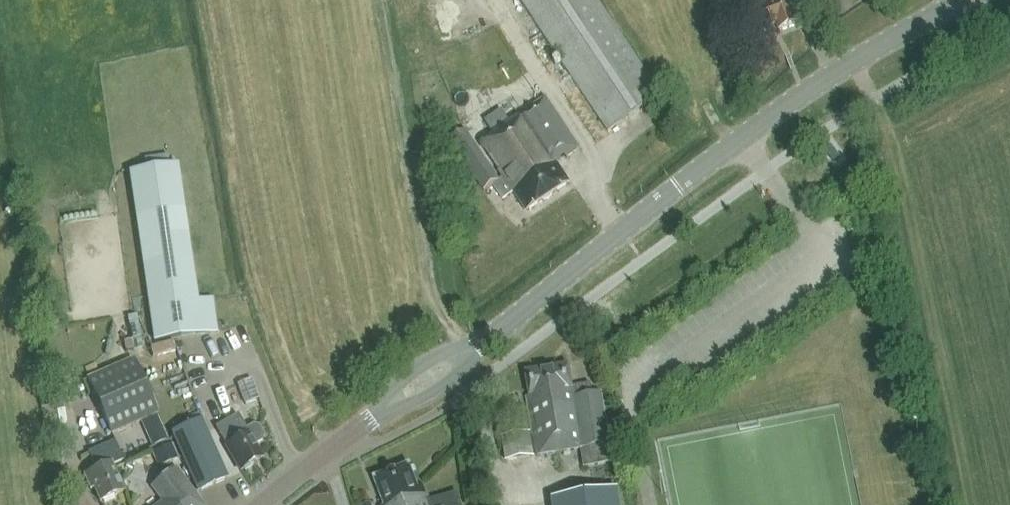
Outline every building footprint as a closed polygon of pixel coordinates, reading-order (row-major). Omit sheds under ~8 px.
[(608,131),(660,93),(599,0),(522,0),(608,131)] [(798,25),(788,0),(746,0),(741,2),(755,36),(778,27),(780,32),(798,25)] [(524,205),(528,211),(568,184),(562,175),(564,174),(556,162),(565,157),(567,159),(580,150),(546,99),(533,108),(534,110),(526,115),(524,113),(510,123),(501,111),(485,122),(494,136),(481,144),(488,155),(483,159),(466,132),(451,142),(484,191),(499,182),(501,184),(495,188),(503,200),(514,193),(522,206),(524,205)] [(212,299),(196,301),(176,166),(129,173),(149,308),(153,341),(216,331),(212,299)] [(134,359),(89,379),(112,434),(157,414),(134,359)] [(585,468),(613,463),(601,394),(592,395),(590,384),(573,388),(569,366),(526,374),(530,397),(527,397),(537,457),(582,450),(585,468)] [(238,415),(216,427),(222,438),(227,447),(240,471),(244,468),(245,470),(253,466),(252,464),(261,458),(254,445),(262,440),(263,435),(258,427),(253,426),(247,430),(238,415)] [(198,492),(227,479),(201,420),(172,433),(198,492)] [(530,434),(502,438),(506,461),(534,458),(530,434)] [(89,453),(96,470),(84,475),(91,490),(94,489),(100,503),(123,492),(112,466),(123,461),(115,442),(89,453)] [(152,451),(158,468),(178,459),(171,443),(152,451)] [(457,495),(429,503),(424,487),(418,489),(410,466),(374,480),(384,504),(460,504),(457,495)] [(176,469),(158,483),(169,498),(159,504),(204,504),(177,468),(176,469)] [(553,503),(553,504),(620,504),(618,493),(553,503)]
